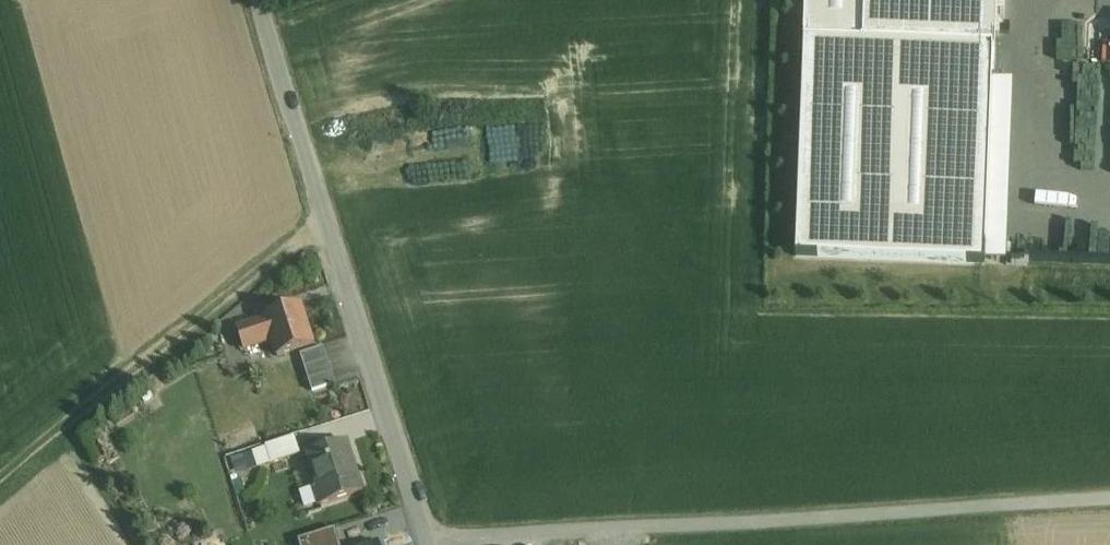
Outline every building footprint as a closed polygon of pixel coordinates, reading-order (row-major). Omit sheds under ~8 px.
[(799,256),(1008,264),(1015,79),(996,79),(999,0),(809,0),(799,256)] [(1073,113),(1109,114),(1109,90),(1109,66),(1074,65),(1073,113)] [(1109,222),(1109,210),(1093,205),(1089,216),(1109,222)] [(1098,231),(1075,228),(1075,229),(1052,227),(1048,256),(1094,262),(1098,231)] [(301,306),(265,317),(266,319),(237,329),(244,350),(273,340),(278,357),(313,345),(301,306)] [(303,353),(314,390),(338,382),(327,345),(303,353)] [(294,438),(269,446),(269,448),(274,462),(299,454),(294,438)] [(345,442),(309,454),(319,484),(314,487),(321,506),(362,492),(345,442)] [(269,448),(255,452),(260,467),(274,462),(269,448)]
